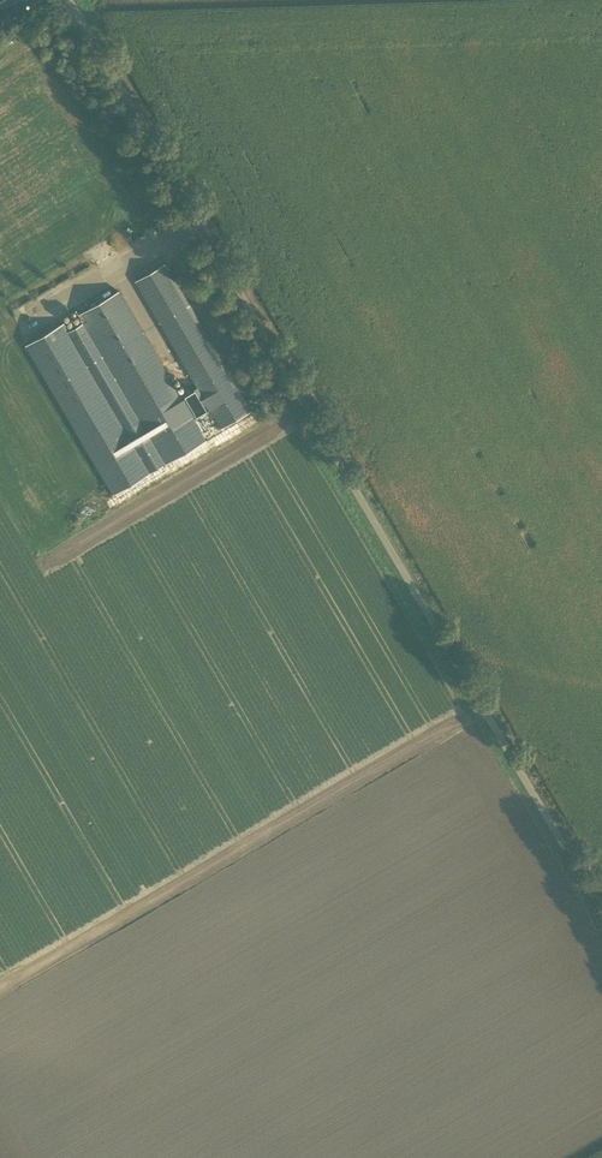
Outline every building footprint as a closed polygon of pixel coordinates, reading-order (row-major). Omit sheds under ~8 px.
[(222,428),(251,411),(165,264),(136,281),(198,388),(181,398),(119,290),(81,313),(84,319),(67,328),(64,323),(26,345),(113,494),(150,471),(112,406),(129,396),(167,461),(205,438),(193,419),(211,409),(222,428)]
